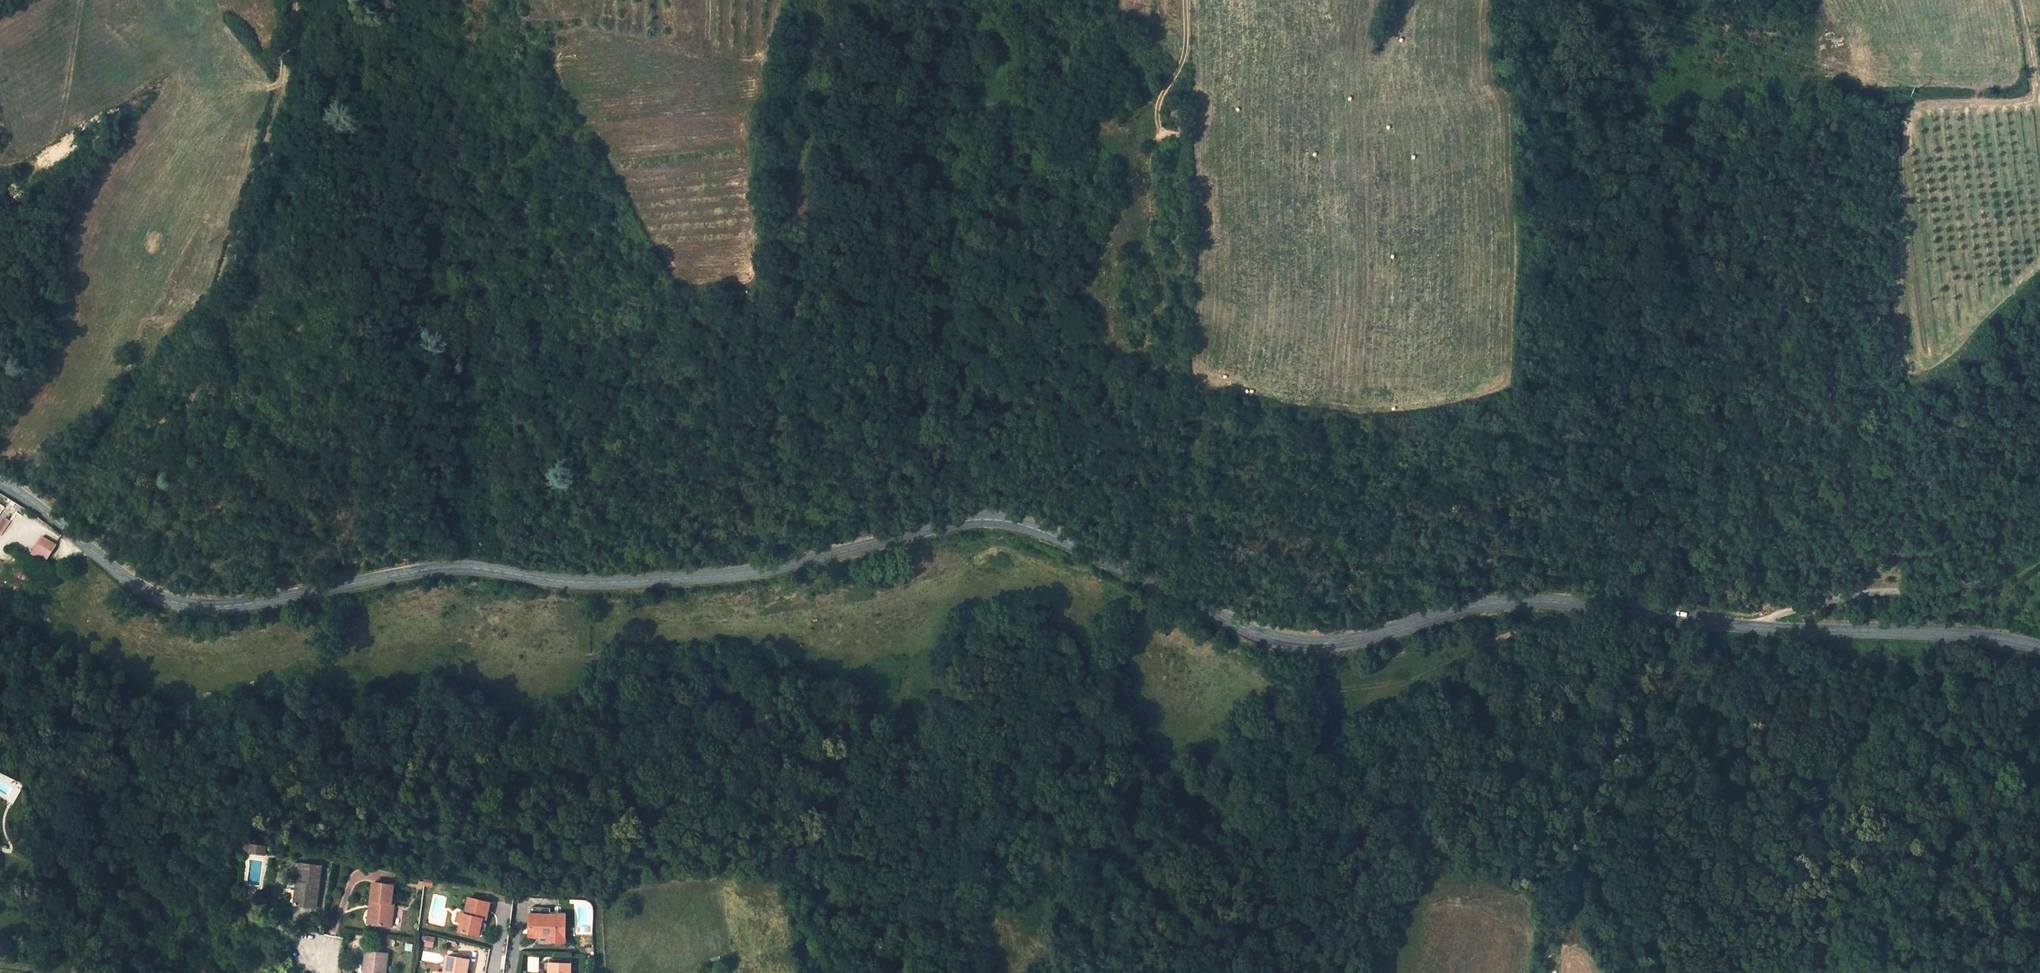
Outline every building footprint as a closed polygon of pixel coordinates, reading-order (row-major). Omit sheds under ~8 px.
[(11,509),(0,501),(0,522),(11,509)] [(0,522),(0,532),(8,523),(15,528),(23,517),(11,509),(0,522)] [(45,562),(55,542),(39,534),(29,554),(45,562)] [(248,847),(248,852),(247,854),(262,856),(263,848),(248,847)] [(297,890),(295,907),(316,909),(321,868),(303,866),(300,890),(297,890)] [(372,904),(376,904),(373,925),(390,928),(393,906),(391,906),(393,888),(375,885),(372,904)] [(486,922),(490,905),(470,900),(466,916),(462,916),(460,924),(458,933),(478,939),(483,921),(486,922)] [(552,941),(551,949),(565,950),(567,924),(529,921),(528,939),(552,941)] [(388,955),(367,953),(364,972),(386,972),(388,955)] [(527,956),(527,971),(538,971),(538,956),(527,956)] [(474,963),(452,959),(449,972),(472,972),(474,963)]
